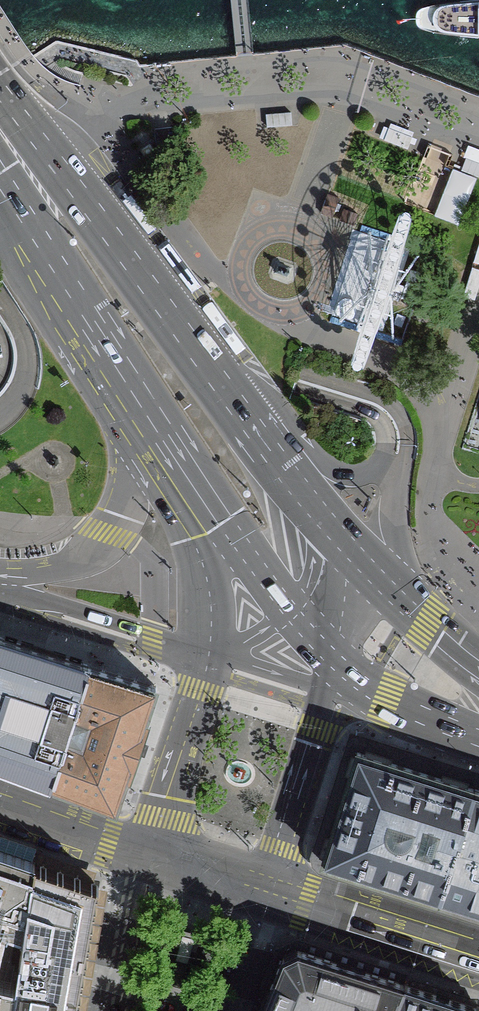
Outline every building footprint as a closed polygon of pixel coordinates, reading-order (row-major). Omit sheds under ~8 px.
[(265,114),(267,126),(293,123),(292,111),(265,114)] [(389,128),(384,139),(408,148),(412,137),(389,128)] [(139,151),(146,161),(156,154),(149,144),(139,151)] [(462,169),(478,175),(478,161),(467,157),(462,169)] [(353,219),(329,307),(346,311),(341,330),(406,348),(448,198),(411,187),(398,232),(353,219)] [(293,282),(298,268),(295,263),(278,257),(272,259),(268,273),(270,278),(287,285),(293,282)] [(0,637),(0,763),(18,769),(49,782),(87,664),(52,654),(0,637)] [(107,803),(114,806),(138,738),(155,687),(141,682),(87,664),(49,782),(107,803)] [(377,876),(440,896),(475,787),(412,767),(359,750),(341,804),(323,859),(377,876)] [(475,787),(440,896),(478,908),(478,789),(475,787)] [(17,983),(34,863),(35,861),(22,857),(0,850),(0,1010),(13,1010),(17,983)] [(17,983),(78,993),(83,958),(94,902),(96,884),(74,876),(34,863),(17,983)] [(193,940),(182,937),(176,960),(186,963),(193,940)] [(404,983),(350,967),(288,946),(262,1010),(392,1010),(404,983)] [(186,963),(176,960),(169,983),(174,984),(180,986),(186,963)] [(75,1008),(78,993),(17,983),(13,1010),(75,1010),(75,1008)] [(404,983),(392,1010),(478,1010),(478,1008),(478,1007),(434,994),(404,983)]
